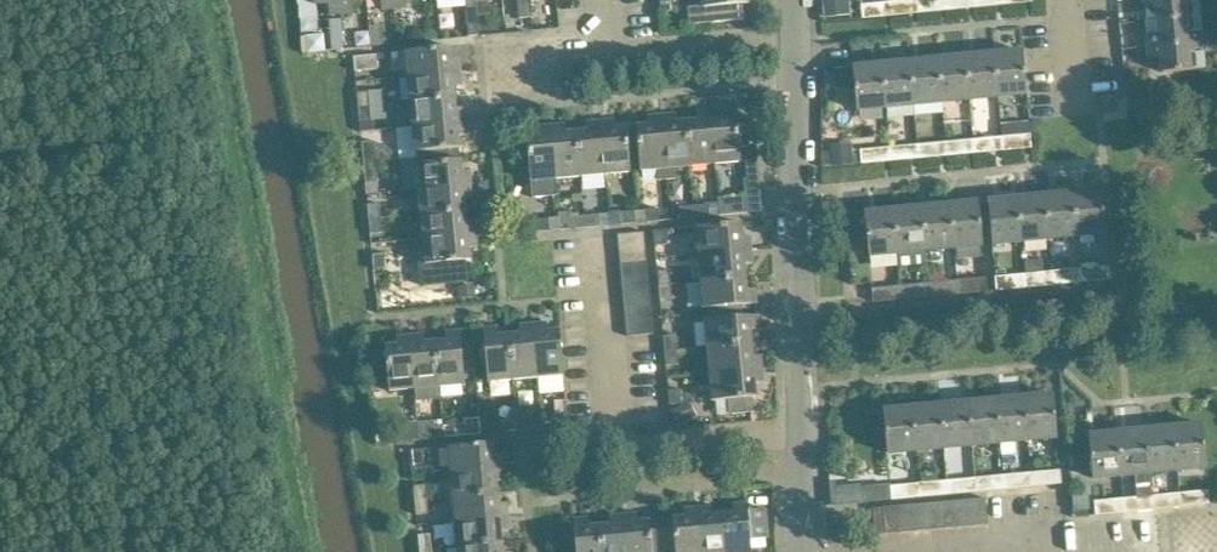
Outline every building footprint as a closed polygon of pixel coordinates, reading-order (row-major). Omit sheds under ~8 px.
[(313,4),(328,3),(329,15),(342,14),(340,0),(313,0),(313,4)] [(342,14),(353,13),(352,1),(357,0),(340,0),(342,14)] [(382,10),(394,9),(393,0),(381,0),(382,10)] [(394,9),(402,8),(405,8),(404,0),(393,0),(394,9)] [(478,16),(476,0),(465,0),(468,36),(479,35),(478,16)] [(478,16),(489,14),(488,0),(476,0),(478,16)] [(529,0),(517,0),(519,19),(530,17),(529,0)] [(661,12),(673,11),(672,0),(660,0),(661,12)] [(703,6),(687,8),(689,25),(742,20),(741,4),(748,3),(748,0),(702,0),(703,6)] [(849,0),(823,0),(824,17),(850,15),(849,0)] [(919,13),(918,0),(917,0),(890,3),(891,16),(919,13)] [(947,10),(946,0),(918,0),(919,13),(947,10)] [(975,8),(975,0),(946,0),(947,10),(975,8)] [(1200,16),(1199,0),(1203,0),(1143,0),(1144,7),(1156,6),(1157,20),(1200,16)] [(863,18),(891,16),(890,3),(861,5),(863,18)] [(1147,47),(1210,42),(1209,32),(1202,32),(1200,16),(1157,20),(1158,34),(1146,36),(1147,47)] [(331,47),(341,45),(339,27),(328,29),(331,47)] [(384,29),(368,30),(370,47),(386,45),(384,29)] [(1210,42),(1147,47),(1148,59),(1161,58),(1162,73),(1205,69),(1204,53),(1210,52),(1210,42)] [(407,77),(460,72),(459,59),(451,59),(450,48),(405,52),(407,77)] [(994,54),(998,97),(1026,95),(1022,51),(994,54)] [(970,100),(998,97),(994,54),(966,57),(970,100)] [(379,69),(378,55),(354,57),(355,71),(379,69)] [(942,103),(970,100),(966,57),(938,59),(942,103)] [(914,105),(942,103),(938,59),(910,62),(914,105)] [(886,108),(914,105),(910,62),(882,65),(886,108)] [(857,111),(886,108),(882,65),(853,67),(857,111)] [(410,102),(455,98),(454,87),(462,86),(460,72),(407,77),(410,102)] [(358,107),(370,106),(369,91),(357,92),(358,107)] [(397,129),(465,123),(464,108),(456,109),(455,98),(410,102),(412,127),(397,129)] [(370,106),(358,107),(360,121),(372,120),(370,106)] [(724,118),(724,110),(710,111),(715,164),(740,162),(739,147),(749,147),(747,116),(724,118)] [(691,166),(715,164),(710,111),(697,112),(697,120),(687,121),(691,166)] [(691,166),(687,121),(675,122),(674,114),(661,116),(667,179),(675,179),(674,167),(691,166)] [(657,180),(667,179),(661,116),(647,117),(648,125),(636,126),(640,170),(656,169),(657,180)] [(601,121),(606,174),(631,172),(626,127),(614,128),(614,120),(601,121)] [(580,177),(606,174),(601,121),(587,123),(588,130),(576,131),(580,177)] [(415,159),(460,154),(459,148),(460,148),(458,136),(466,135),(465,123),(397,129),(400,160),(415,158),(415,159)] [(580,177),(576,131),(565,132),(565,124),(551,126),(557,196),(556,179),(580,177)] [(532,198),(557,196),(551,126),(537,127),(538,135),(526,136),(532,198)] [(1001,138),(1003,150),(1031,148),(1030,135),(1001,138)] [(975,153),(1003,150),(1001,138),(973,140),(975,153)] [(947,156),(975,153),(973,140),(946,143),(947,156)] [(364,164),(376,162),(374,141),(362,142),(364,164)] [(919,158),(947,156),(946,143),(918,145),(919,158)] [(891,161),(919,158),(918,145),(890,148),(891,161)] [(853,166),(851,146),(834,148),(835,167),(853,166)] [(890,148),(861,151),(862,164),(891,161),(890,148)] [(418,190),(471,185),(470,171),(462,172),(461,160),(460,160),(460,154),(415,159),(418,190)] [(760,194),(757,160),(745,161),(748,195),(760,194)] [(376,162),(364,164),(366,184),(378,182),(376,162)] [(471,185),(418,190),(420,213),(420,215),(466,211),(465,199),(472,198),(471,185)] [(1073,193),(1077,236),(1106,233),(1102,190),(1073,193)] [(1049,239),(1077,236),(1073,193),(1045,196),(1049,239)] [(719,198),(720,216),(746,213),(745,195),(719,198)] [(1021,242),(1049,239),(1045,196),(1017,198),(1021,242)] [(709,216),(720,216),(719,198),(718,198),(718,203),(695,206),(696,218),(709,216)] [(992,244),(1021,242),(1017,198),(988,201),(992,244)] [(949,205),(954,248),(982,245),(978,202),(949,205)] [(369,219),(381,218),(380,204),(368,205),(369,219)] [(926,251),(954,248),(949,205),(921,208),(926,251)] [(680,219),(696,218),(695,206),(679,207),(680,219)] [(898,253),(926,251),(921,208),(893,210),(898,253)] [(639,211),(640,223),(659,221),(658,209),(639,211)] [(869,256),(898,253),(893,210),(864,213),(869,256)] [(423,240),(476,235),(475,220),(467,221),(466,211),(420,215),(423,240)] [(640,223),(639,211),(619,213),(619,211),(609,212),(610,226),(640,223)] [(585,228),(584,216),(569,218),(569,212),(559,213),(559,218),(560,230),(585,228)] [(585,228),(610,226),(609,212),(597,213),(597,215),(584,216),(585,228)] [(381,218),(369,219),(370,234),(382,233),(381,218)] [(535,233),(560,230),(559,218),(534,221),(535,233)] [(698,255),(751,250),(750,237),(742,237),(741,223),(695,227),(698,255)] [(667,242),(665,230),(653,231),(655,243),(667,242)] [(619,250),(645,248),(644,232),(617,235),(619,250)] [(477,248),(476,235),(423,240),(425,263),(420,264),(422,286),(468,281),(466,260),(471,260),(469,248),(477,248)] [(620,265),(647,262),(645,248),(619,250),(620,265)] [(700,283),(746,278),(744,264),(752,263),(751,250),(698,255),(700,283)] [(384,254),(372,255),(374,269),(386,268),(384,254)] [(621,280),(648,277),(647,262),(620,265),(621,280)] [(1109,266),(1080,269),(1081,282),(1110,280),(1109,266)] [(1053,285),(1081,282),(1080,269),(1052,272),(1053,285)] [(658,287),(670,286),(668,270),(657,271),(658,287)] [(1025,288),(1053,285),(1052,272),(1024,275),(1025,288)] [(996,291),(1025,288),(1024,275),(995,277),(996,291)] [(623,294),(649,292),(648,277),(621,280),(623,294)] [(702,299),(694,300),(695,310),(703,309),(702,307),(732,305),(756,304),(755,289),(747,290),(746,278),(700,283),(702,299)] [(957,281),(958,294),(987,291),(986,278),(957,281)] [(930,297),(958,294),(957,281),(929,284),(930,297)] [(902,300),(930,297),(929,284),(901,286),(902,300)] [(670,286),(658,287),(660,300),(671,299),(670,286)] [(873,302),(902,300),(901,286),(872,289),(873,302)] [(624,309),(651,306),(649,292),(623,294),(624,309)] [(625,323),(652,321),(651,306),(624,309),(625,323)] [(706,348),(752,344),(751,330),(759,330),(757,316),(703,320),(706,348)] [(652,321),(625,323),(627,337),(653,334),(652,321)] [(532,324),(537,377),(563,375),(559,329),(548,331),(547,323),(532,324)] [(512,380),(537,377),(532,324),(519,326),(520,333),(508,334),(512,380)] [(512,380),(508,334),(498,335),(497,328),(483,329),(487,382),(512,380)] [(434,342),(438,388),(465,385),(460,331),(445,332),(446,340),(434,342)] [(439,400),(438,388),(434,342),(424,342),(424,334),(409,336),(414,390),(415,390),(416,402),(439,400)] [(665,352),(677,351),(675,335),(663,337),(665,352)] [(389,392),(414,390),(409,336),(396,337),(397,345),(385,346),(386,352),(371,353),(374,387),(389,385),(389,392)] [(709,376),(762,371),(761,356),(753,356),(752,344),(706,348),(709,376)] [(677,351),(665,352),(666,366),(678,364),(677,351)] [(762,371),(709,376),(712,401),(728,400),(730,415),(754,412),(754,411),(752,398),(757,397),(756,383),(763,383),(762,371)] [(680,389),(668,390),(670,405),(682,404),(680,389)] [(1024,397),(1028,441),(1057,438),(1053,395),(1024,397)] [(1000,443),(1028,441),(1024,397),(996,400),(1000,443)] [(681,425),(698,414),(689,400),(672,410),(681,425)] [(972,446),(1000,443),(996,400),(968,402),(972,446)] [(944,448),(972,446),(968,402),(940,405),(944,448)] [(916,451),(944,448),(940,405),(912,408),(916,451)] [(887,454),(916,451),(912,408),(883,410),(887,454)] [(568,427),(566,414),(552,416),(553,428),(568,427)] [(516,419),(518,431),(532,430),(531,418),(516,419)] [(503,433),(518,431),(516,419),(502,421),(503,433)] [(442,426),(443,438),(481,435),(480,423),(442,426)] [(1172,427),(1176,471),(1206,468),(1202,424),(1172,427)] [(418,440),(443,438),(442,426),(417,428),(418,440)] [(1172,427),(1145,430),(1149,473),(1176,471),(1172,427)] [(394,443),(418,440),(417,428),(393,430),(394,443)] [(1150,485),(1149,473),(1145,430),(1117,433),(1121,476),(1134,475),(1137,498),(1122,499),(1123,512),(1151,510),(1150,497),(1151,496),(1150,485)] [(1092,479),(1121,476),(1117,433),(1088,435),(1092,479)] [(450,472),(503,468),(501,454),(494,455),(493,443),(447,447),(450,472)] [(424,464),(422,450),(410,451),(411,465),(424,464)] [(452,497),(497,493),(496,482),(504,481),(503,468),(450,472),(452,497)] [(1031,474),(1032,487),(1061,484),(1060,471),(1031,474)] [(1004,489),(1032,487),(1031,474),(1003,476),(1004,489)] [(976,492),(1004,489),(1003,476),(975,479),(976,492)] [(948,495),(976,492),(975,479),(947,482),(948,495)] [(836,482),(829,482),(831,506),(861,503),(860,490),(860,484),(836,486),(836,482)] [(920,497),(948,495),(947,482),(919,484),(920,497)] [(892,500),(920,497),(919,484),(890,487),(892,500)] [(415,500),(427,499),(426,485),(413,486),(415,500)] [(1178,494),(1180,507),(1209,504),(1208,491),(1178,494)] [(454,522),(507,517),(506,503),(498,504),(497,493),(452,497),(454,522)] [(1151,510),(1180,507),(1178,494),(1151,496),(1150,497),(1151,510)] [(971,500),(973,526),(988,525),(985,498),(971,500)] [(427,499),(415,500),(416,515),(428,514),(427,499)] [(1096,515),(1123,512),(1122,499),(1095,502),(1096,515)] [(958,528),(973,526),(971,500),(956,501),(958,528)] [(944,529),(958,528),(956,501),(941,502),(944,529)] [(929,530),(944,529),(941,502),(927,504),(929,530)] [(726,551),(751,551),(750,540),(767,538),(764,509),(747,511),(747,503),(732,504),(732,513),(722,514),(726,551)] [(915,532),(929,530),(927,504),(912,505),(915,532)] [(900,533),(915,532),(912,505),(898,506),(900,533)] [(722,514),(711,514),(710,506),(697,508),(701,551),(726,551),(722,514)] [(885,534),(900,533),(898,506),(883,508),(885,534)] [(697,508),(683,509),(684,517),(672,518),(673,521),(660,522),(663,551),(675,551),(701,551),(697,508)] [(875,535),(885,534),(883,508),(873,509),(875,535)] [(660,522),(649,523),(649,520),(637,522),(636,514),(623,515),(626,551),(660,551),(663,551),(660,522)] [(623,515),(609,516),(610,524),(598,525),(601,551),(626,551),(623,515)] [(456,547),(502,543),(501,531),(509,530),(507,517),(454,522),(456,547)] [(598,525),(588,526),(587,518),(573,520),(576,551),(601,551),(598,525)] [(420,550),(432,549),(430,534),(418,536),(420,550)] [(456,547),(457,551),(503,551),(502,543),(456,547)]
